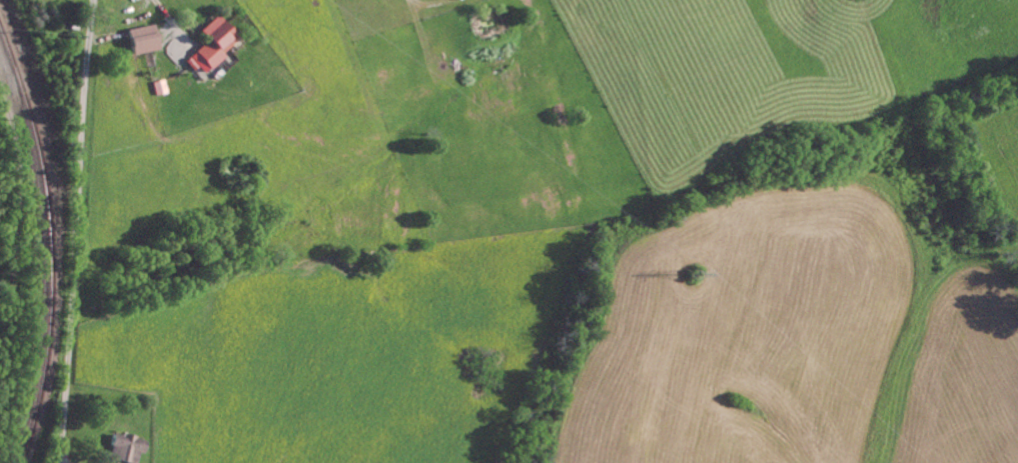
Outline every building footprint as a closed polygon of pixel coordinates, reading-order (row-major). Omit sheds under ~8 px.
[(240,40),(218,16),(201,32),(209,41),(187,61),(203,80),(227,58),(224,55),(240,40)] [(129,30),(133,55),(160,51),(156,26),(129,30)] [(141,454),(144,455),(148,442),(115,433),(109,458),(127,462),(139,462),(141,454)]
